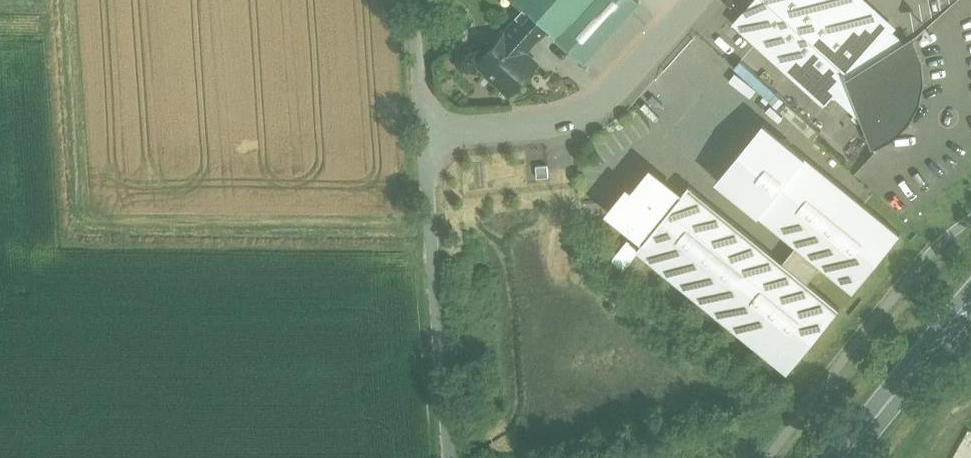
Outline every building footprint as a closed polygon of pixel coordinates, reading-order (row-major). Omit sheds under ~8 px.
[(525,9),(546,28),(584,63),(640,2),(638,0),(515,0),(525,9)] [(857,0),(754,0),(734,23),(825,105),(835,94),(888,36),(892,31),(857,0)] [(525,9),(504,32),(502,30),(488,44),(491,47),(477,63),(510,93),(538,63),(526,52),(525,51),(546,28),(525,9)] [(888,36),(835,94),(865,122),(872,142),(875,142),(891,132),(905,118),(915,101),(919,81),(917,61),(910,43),(909,41),(900,46),(888,36)] [(716,171),(854,289),(902,233),(763,116),(716,171)] [(654,172),(635,195),(631,191),(612,214),(645,240),(682,195),(654,172)] [(840,308),(690,185),(682,195),(645,240),(638,249),(788,372),(840,308)]
